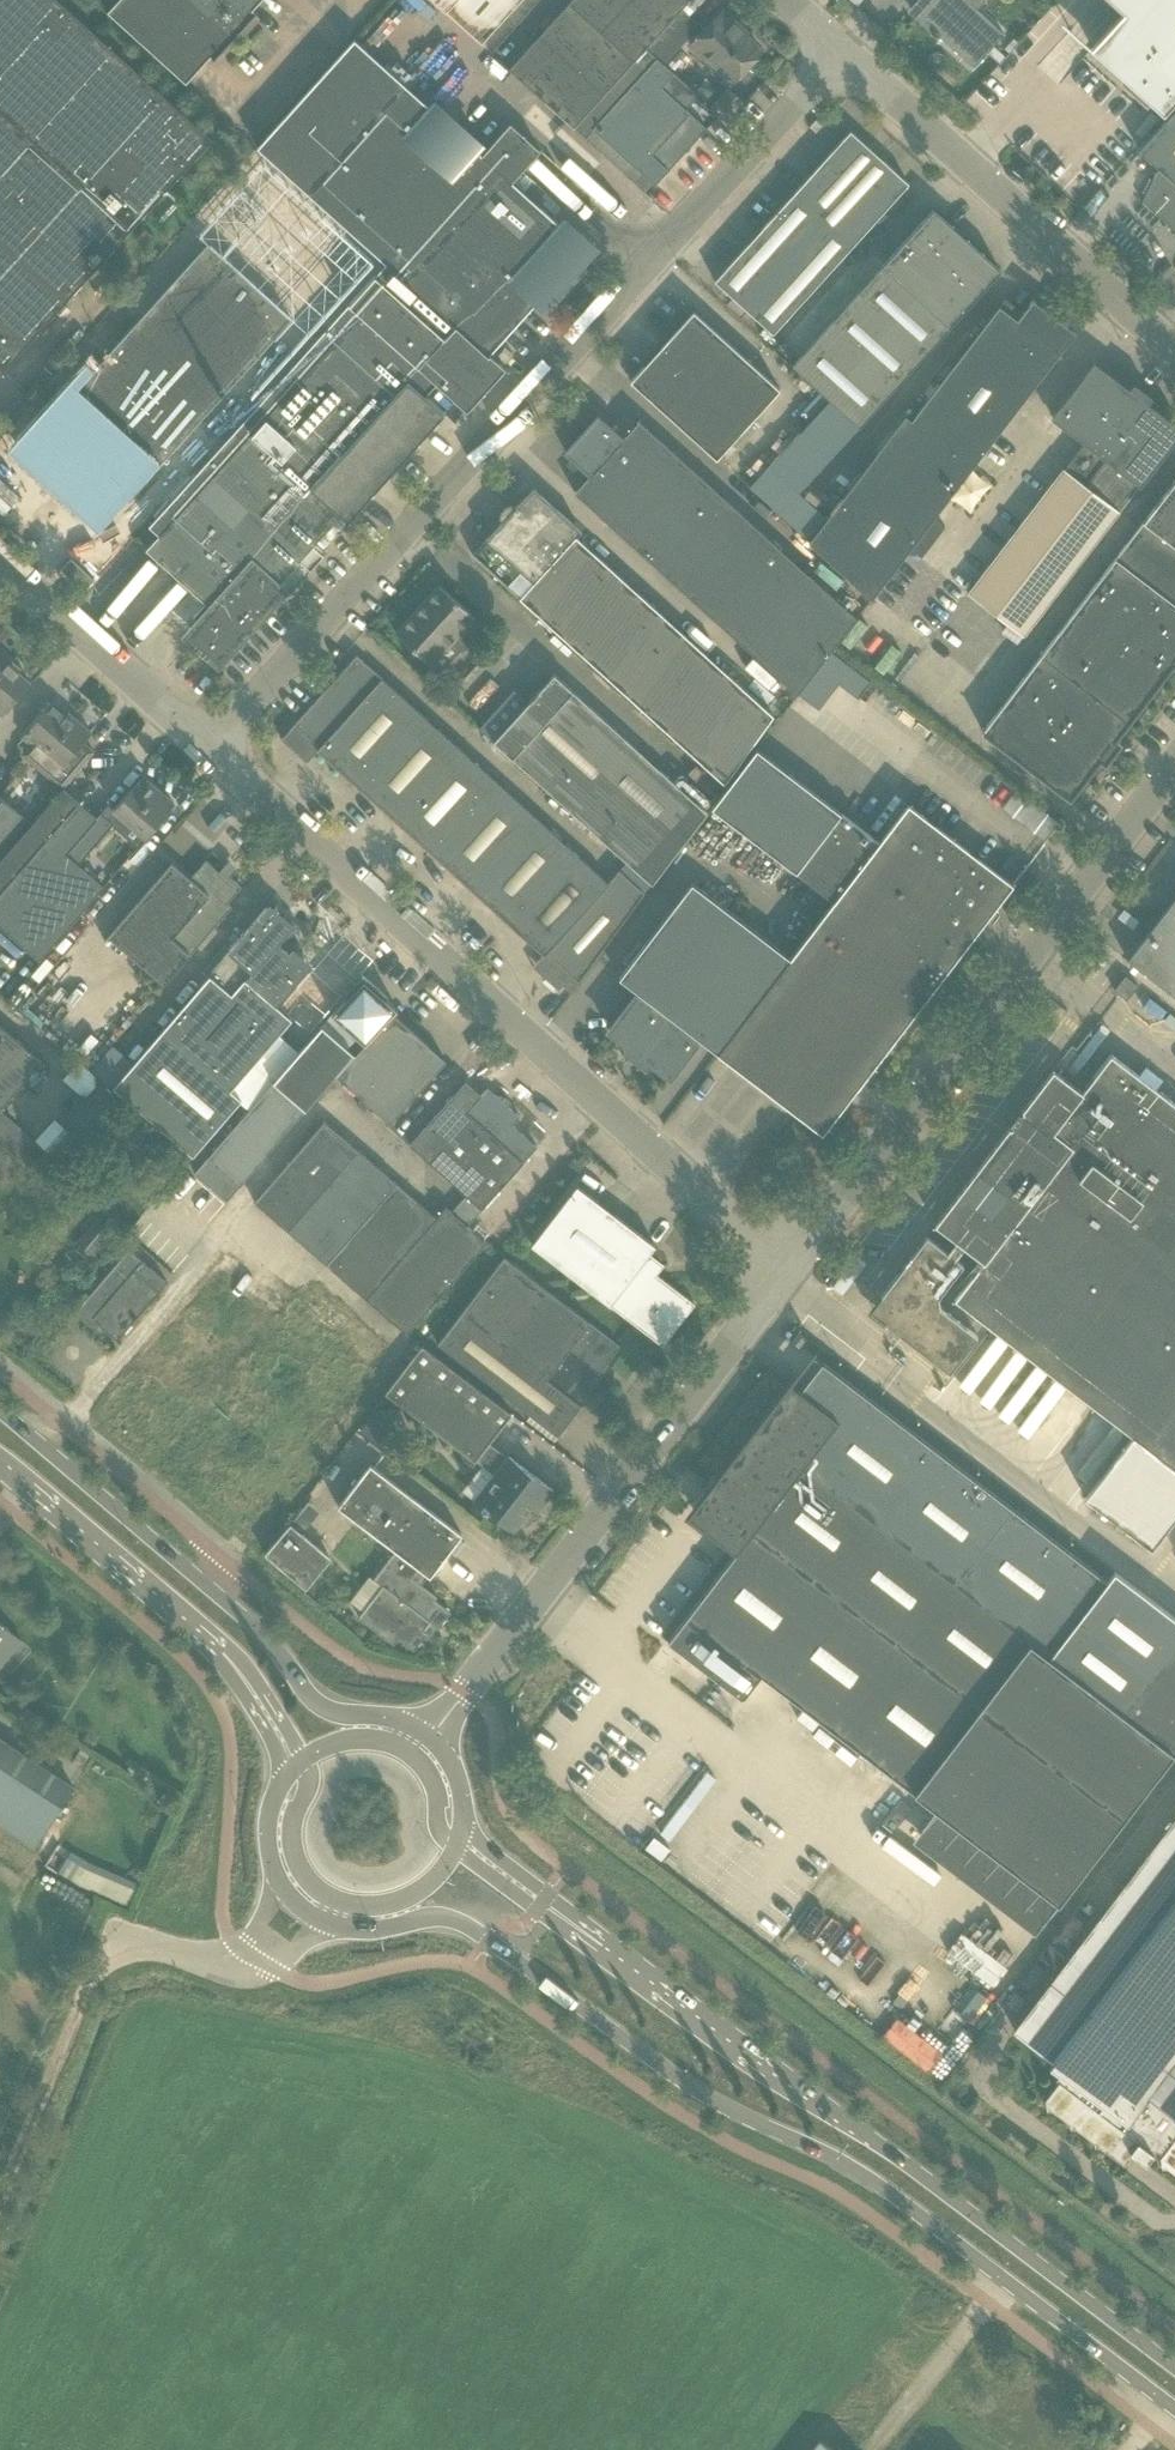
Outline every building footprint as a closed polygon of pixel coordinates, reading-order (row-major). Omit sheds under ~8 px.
[(164,195),(212,140),(57,0),(0,0),(0,370),(3,373),(164,195)] [(221,52),(236,37),(195,0),(118,0),(107,12),(186,83),(210,57),(214,61),(221,52)] [(250,21),(257,13),(253,9),(261,0),(195,0),(236,37),(250,21)] [(522,0),(433,0),(481,44),(522,0)] [(566,6),(598,35),(630,0),(572,0),(566,6)] [(598,35),(631,65),(646,48),(681,9),(689,1),(688,0),(630,0),(598,35)] [(916,15),(935,33),(933,35),(937,39),(940,37),(974,68),(987,53),(1004,34),(976,9),(983,2),(983,0),(929,0),(916,15)] [(1093,47),(1124,76),(1120,81),(1129,90),(1147,106),(1151,101),(1165,113),(1174,103),(1174,0),(1109,0),(1124,14),(1093,47)] [(631,65),(598,35),(566,6),(539,36),(604,95),(631,65)] [(704,31),(681,9),(646,48),(664,64),(690,36),(695,40),(690,46),(731,83),(761,50),(745,36),(747,33),(722,10),(704,31)] [(574,128),(604,95),(539,36),(509,69),(574,128)] [(147,548),(146,549),(204,602),(192,616),(195,619),(208,631),(197,643),(218,662),(281,591),(287,596),(323,556),(312,546),(317,542),(323,548),(347,522),(446,413),(425,395),(436,383),(467,411),(500,374),(506,368),(490,354),(537,302),(542,306),(556,291),(557,291),(558,290),(567,280),(569,278),(568,277),(595,247),(565,220),(560,225),(550,216),(512,181),(540,150),(510,123),(482,154),(354,40),(257,148),(385,263),(149,526),(159,535),(147,548)] [(691,146),(707,128),(685,109),(698,95),(664,64),(646,48),(631,65),(604,95),(574,128),(585,138),(593,129),(655,185),(685,152),(688,152),(691,148),(691,146)] [(1174,200),(1174,110),(1139,151),(1159,169),(1142,202),(1159,218),(1174,200)] [(773,334),(909,184),(850,130),(714,281),(773,334)] [(1159,218),(1174,232),(1174,200),(1159,218)] [(859,427),(985,288),(1001,271),(933,209),(792,366),(859,427)] [(147,247),(155,238),(146,230),(138,239),(147,247)] [(86,362),(8,448),(74,508),(100,531),(129,498),(145,481),(291,319),(208,243),(94,369),(86,362)] [(1076,332),(1033,299),(1018,319),(999,305),(911,419),(905,415),(808,542),(871,599),(1076,332)] [(717,460),(781,390),(693,311),(630,381),(717,460)] [(969,593),(996,614),(1023,636),(1144,478),(1167,449),(1174,439),(1174,425),(1148,404),(1153,398),(1133,383),(1129,389),(1094,363),(1080,382),(1051,418),(1082,441),(969,593)] [(622,439),(598,417),(582,434),(661,506),(693,471),(638,421),(622,439)] [(770,497),(806,437),(790,428),(755,488),(770,497)] [(661,506),(582,434),(566,452),(590,474),(574,492),(715,619),(779,548),(693,471),(661,506)] [(1144,520),(1174,544),(1174,480),(1144,520)] [(503,521),(750,747),(773,715),(577,537),(582,531),(557,509),(533,490),(518,505),(515,508),(511,505),(506,507),(502,511),(500,517),(504,520),(503,521)] [(1144,520),(1058,633),(1144,701),(1173,663),(1174,664),(1174,544),(1144,520)] [(724,783),(750,747),(503,521),(472,555),(724,783)] [(797,694),(856,618),(779,548),(715,619),(797,694)] [(396,633),(431,665),(450,645),(454,648),(459,650),(464,648),(468,644),(469,639),(467,633),(463,629),(475,617),(439,585),(396,633)] [(1106,762),(1121,743),(1115,739),(1144,701),(1058,633),(1041,655),(983,731),(1070,798),(1100,758),(1106,762)] [(9,665),(12,662),(0,651),(0,715),(2,716),(30,683),(9,665)] [(335,678),(324,690),(350,713),(392,752),(424,716),(382,678),(381,677),(356,655),(338,675),(339,675),(335,679),(335,678)] [(707,813),(698,803),(554,674),(523,707),(493,741),(511,757),(636,871),(652,885),(707,813)] [(282,737),(280,739),(282,741),(283,741),(293,750),(293,751),(296,754),(297,752),(300,748),(301,749),(302,748),(311,755),(310,756),(311,758),(318,751),(317,750),(350,713),(324,690),(288,730),(289,730),(283,737),(282,737)] [(71,721),(50,703),(22,737),(30,743),(20,754),(62,790),(95,751),(84,742),(92,733),(74,718),(71,721)] [(350,713),(317,750),(318,751),(325,757),(325,758),(327,756),(338,766),(336,767),(345,776),(346,775),(350,778),(349,779),(359,788),(392,752),(350,713)] [(392,752),(359,788),(371,799),(372,798),(375,801),(374,802),(381,808),(382,806),(393,816),(391,818),(392,819),(392,818),(394,820),(459,748),(424,716),(392,752)] [(459,748),(394,820),(396,822),(396,823),(398,821),(410,832),(409,833),(417,840),(417,839),(421,843),(420,843),(430,852),(495,780),(459,748)] [(908,804),(879,842),(756,749),(711,808),(834,901),(794,961),(790,958),(717,1053),(822,1133),(1013,884),(908,804)] [(146,837),(159,823),(174,805),(142,776),(113,809),(115,810),(146,837)] [(495,780),(430,852),(440,862),(441,861),(444,864),(444,865),(459,878),(460,877),(472,888),(470,890),(471,890),(473,891),(538,819),(495,780)] [(39,960),(103,887),(78,865),(112,825),(116,829),(125,819),(115,810),(107,819),(100,813),(97,817),(79,802),(63,788),(0,862),(0,927),(39,960)] [(1044,841),(1059,822),(1016,789),(1001,808),(1044,841)] [(22,815),(0,796),(0,840),(22,815)] [(538,819),(473,891),(474,892),(474,893),(474,894),(476,891),(489,903),(487,904),(494,911),(495,910),(499,913),(498,914),(508,923),(574,851),(538,819)] [(574,851),(508,923),(519,933),(520,932),(523,935),(522,936),(528,941),(530,940),(542,951),(540,953),(541,954),(541,953),(542,954),(544,955),(609,883),(608,882),(574,851)] [(219,872),(206,860),(190,878),(172,862),(108,936),(164,985),(231,907),(227,904),(242,887),(230,876),(234,871),(226,864),(219,872)] [(542,954),(536,961),(538,963),(546,970),(546,971),(547,972),(544,975),(542,977),(558,991),(559,989),(562,985),(563,986),(562,986),(570,994),(645,893),(619,870),(608,882),(609,883),(544,955),(542,954)] [(790,958),(692,883),(619,978),(638,993),(609,1031),(629,1046),(625,1051),(646,1067),(649,1062),(670,1077),(699,1039),(717,1053),(790,958)] [(1127,960),(1174,996),(1174,897),(1127,960)] [(283,916),(269,903),(228,951),(224,946),(202,971),(208,977),(113,1087),(193,1157),(242,1100),(231,1090),(276,1038),(292,1019),(276,1006),(312,965),(293,948),(289,953),(278,944),(285,937),(287,939),(299,925),(285,913),(283,916)] [(1127,1000),(1138,986),(1125,976),(1114,990),(1127,1000)] [(337,1076),(394,1014),(398,1010),(364,979),(348,997),(332,1014),(356,1036),(346,1047),(354,1055),(337,1074),(337,1075),(336,1075),(337,1076)] [(390,1124),(446,1061),(394,1014),(337,1076),(390,1124)] [(227,1201),(305,1111),(337,1074),(354,1055),(346,1047),(321,1025),(194,1173),(208,1185),(227,1201)] [(40,1062),(0,1027),(0,1109),(40,1062)] [(870,1311),(885,1322),(950,1372),(978,1335),(940,1307),(939,1296),(963,1264),(955,1258),(964,1246),(983,1261),(954,1299),(1133,1436),(1103,1475),(1088,1494),(1084,1498),(1151,1550),(1155,1546),(1170,1527),(1174,1520),(1174,1103),(1111,1054),(1081,1092),(1053,1070),(935,1225),(956,1240),(951,1246),(947,1252),(927,1236),(881,1295),(870,1311)] [(1143,1071),(1140,1075),(1156,1088),(1162,1080),(1146,1067),(1143,1071)] [(465,1082),(411,1143),(439,1170),(466,1195),(460,1202),(475,1216),(481,1208),(537,1147),(512,1125),(520,1116),(503,1102),(487,1087),(480,1095),(478,1094),(465,1082)] [(27,1166),(44,1147),(0,1110),(0,1143),(27,1166)] [(288,1231),(323,1191),(358,1150),(324,1121),(254,1202),(272,1218),(288,1231)] [(361,1224),(396,1183),(358,1150),(323,1191),(361,1224)] [(366,1299),(436,1218),(396,1183),(361,1224),(326,1264),(366,1299)] [(662,1346),(694,1304),(656,1275),(664,1265),(649,1254),(655,1246),(577,1186),(562,1205),(532,1245),(662,1346)] [(326,1264),(361,1224),(323,1191),(288,1231),(326,1264)] [(467,1225),(475,1216),(460,1202),(451,1212),(446,1207),(436,1218),(366,1299),(406,1334),(470,1260),(486,1243),(467,1225)] [(100,1263),(117,1240),(95,1221),(77,1243),(100,1263)] [(117,1340),(159,1291),(167,1282),(129,1249),(74,1312),(88,1325),(94,1319),(100,1323),(99,1324),(117,1340)] [(504,1257),(471,1301),(438,1344),(558,1436),(581,1406),(577,1402),(587,1389),(619,1346),(600,1331),(504,1257)] [(320,1280),(296,1303),(349,1355),(356,1348),(372,1363),(388,1347),(320,1280)] [(798,1332),(791,1342),(799,1349),(807,1339),(798,1332)] [(495,1475),(504,1463),(485,1449),(511,1414),(422,1345),(385,1393),(475,1462),(476,1461),(495,1475)] [(822,1362),(800,1391),(791,1384),(792,1383),(790,1382),(713,1482),(719,1486),(712,1495),(697,1514),(697,1515),(698,1515),(708,1522),(703,1528),(735,1553),(667,1642),(741,1699),(760,1675),(1058,1904),(1174,1752),(1174,1618),(1115,1573),(1107,1582),(822,1362)] [(495,1475),(492,1479),(474,1502),(512,1531),(530,1508),(536,1512),(553,1490),(509,1456),(504,1463),(495,1475)] [(455,1553),(461,1545),(459,1539),(462,1535),(370,1465),(338,1507),(395,1550),(417,1568),(430,1577),(433,1573),(440,1574),(446,1565),(441,1562),(450,1550),(455,1553)] [(306,1588),(321,1570),(331,1559),(290,1524),(280,1535),(265,1554),(306,1588)] [(438,1628),(450,1612),(434,1600),(437,1597),(410,1577),(417,1568),(395,1550),(373,1579),(382,1586),(373,1598),(358,1617),(393,1645),(398,1638),(414,1650),(427,1633),(423,1630),(429,1622),(438,1628)] [(23,1641),(0,1622),(0,1668),(23,1641)] [(74,1787),(0,1739),(0,1825),(35,1848),(74,1787)] [(920,1838),(934,1815),(918,1806),(904,1829),(920,1838)] [(1015,2032),(1052,2060),(1050,2064),(1050,2063),(1049,2064),(1061,2074),(1056,2081),(1058,2082),(1044,2101),(1045,2101),(1047,2111),(1052,2110),(1065,2120),(1069,2120),(1071,2129),(1075,2128),(1089,2139),(1093,2138),(1095,2147),(1099,2146),(1123,2165),(1133,2152),(1141,2158),(1139,2160),(1145,2165),(1156,2150),(1162,2155),(1160,2158),(1160,2159),(1162,2168),(1167,2168),(1174,2174),(1174,1821),(1015,2032)] [(130,1904),(138,1886),(66,1856),(60,1871),(43,1864),(34,1886),(72,1902),(80,1883),(130,1904)] [(901,2015),(885,2034),(929,2071),(945,2052),(901,2015)] [(811,2449),(842,2449),(821,2435),(811,2449)]
